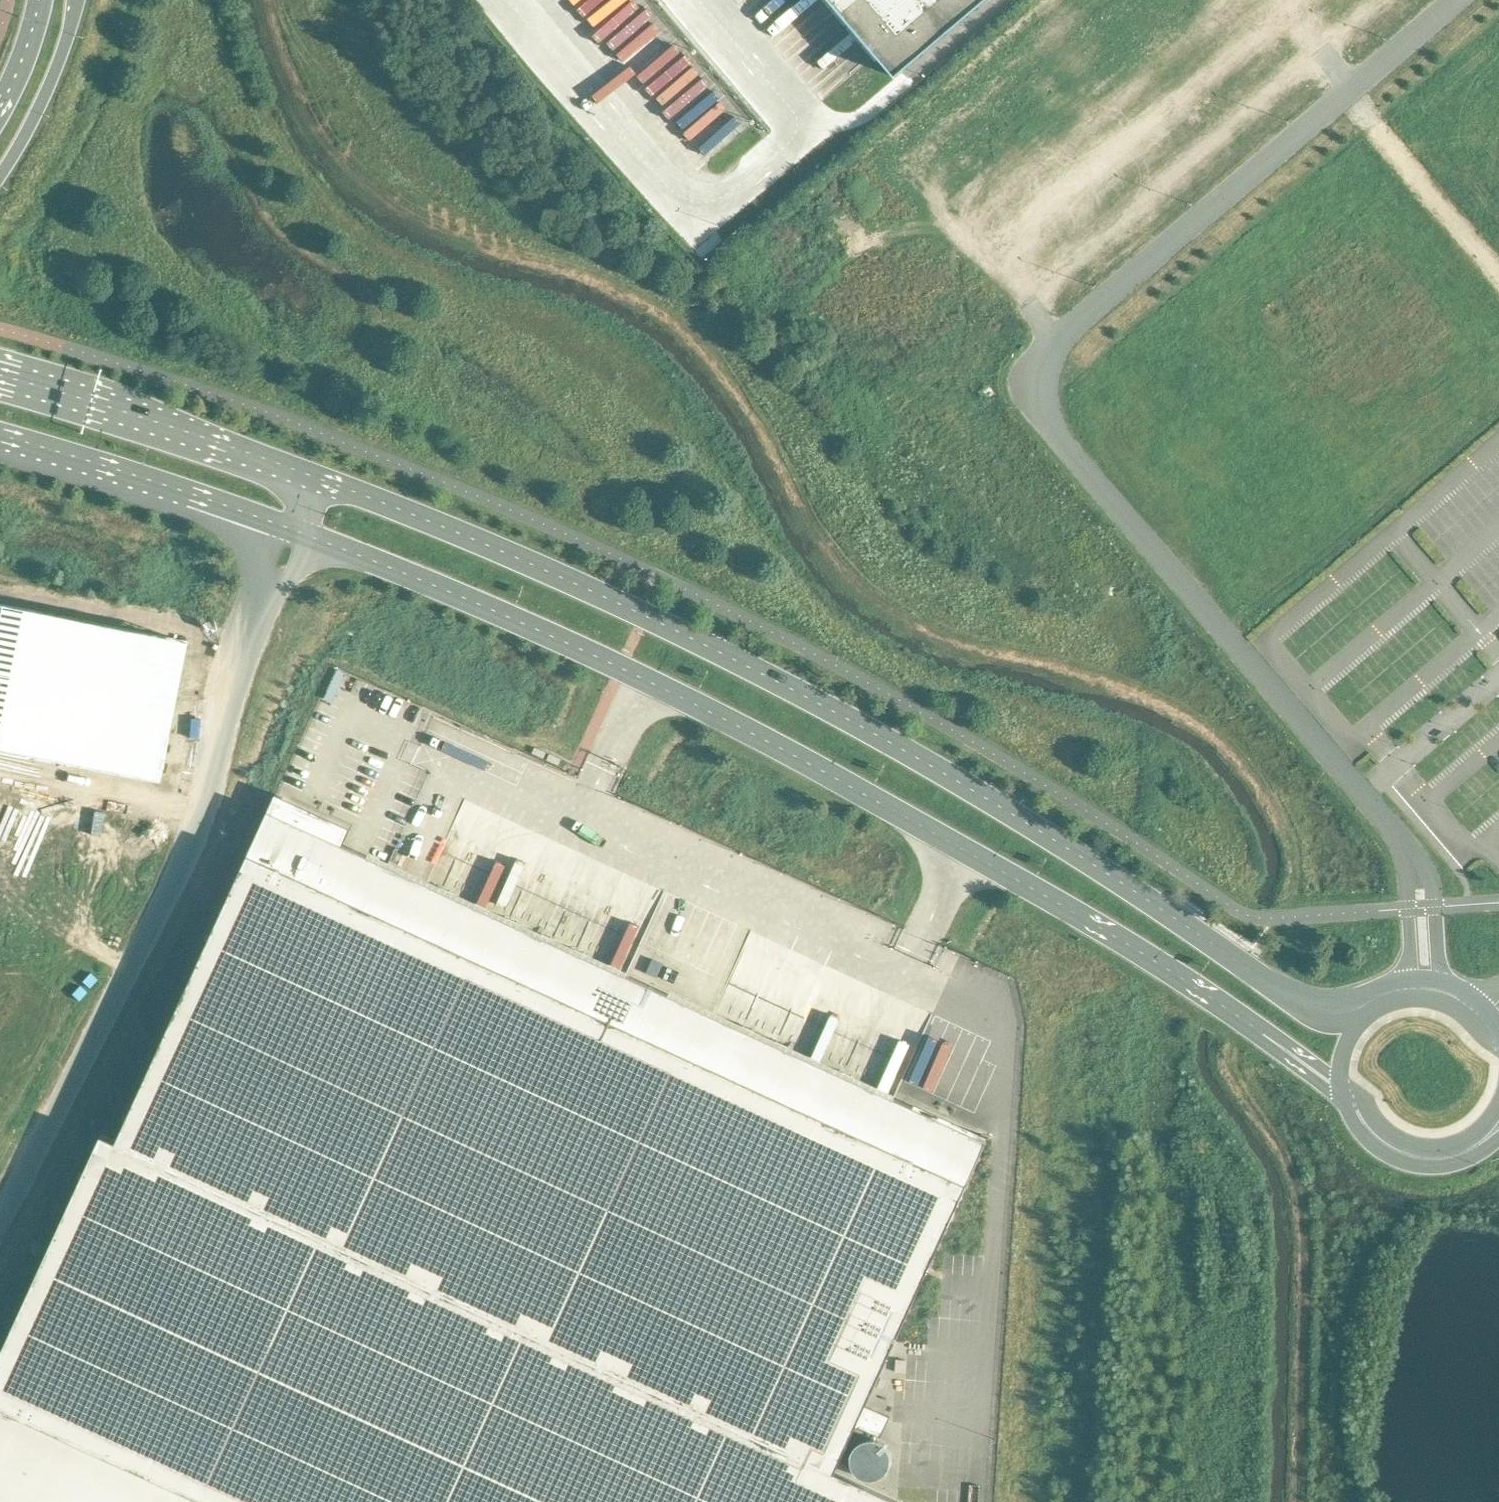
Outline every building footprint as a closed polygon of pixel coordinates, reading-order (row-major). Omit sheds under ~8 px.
[(896,77),(987,0),(830,0),(896,77)] [(156,781),(172,708),(185,640),(84,620),(0,603),(0,750),(156,781)] [(987,1140),(336,842),(342,829),(275,798),(117,1144),(103,1138),(0,1362),(0,1501),(899,1501),(835,1473),(987,1140)]
